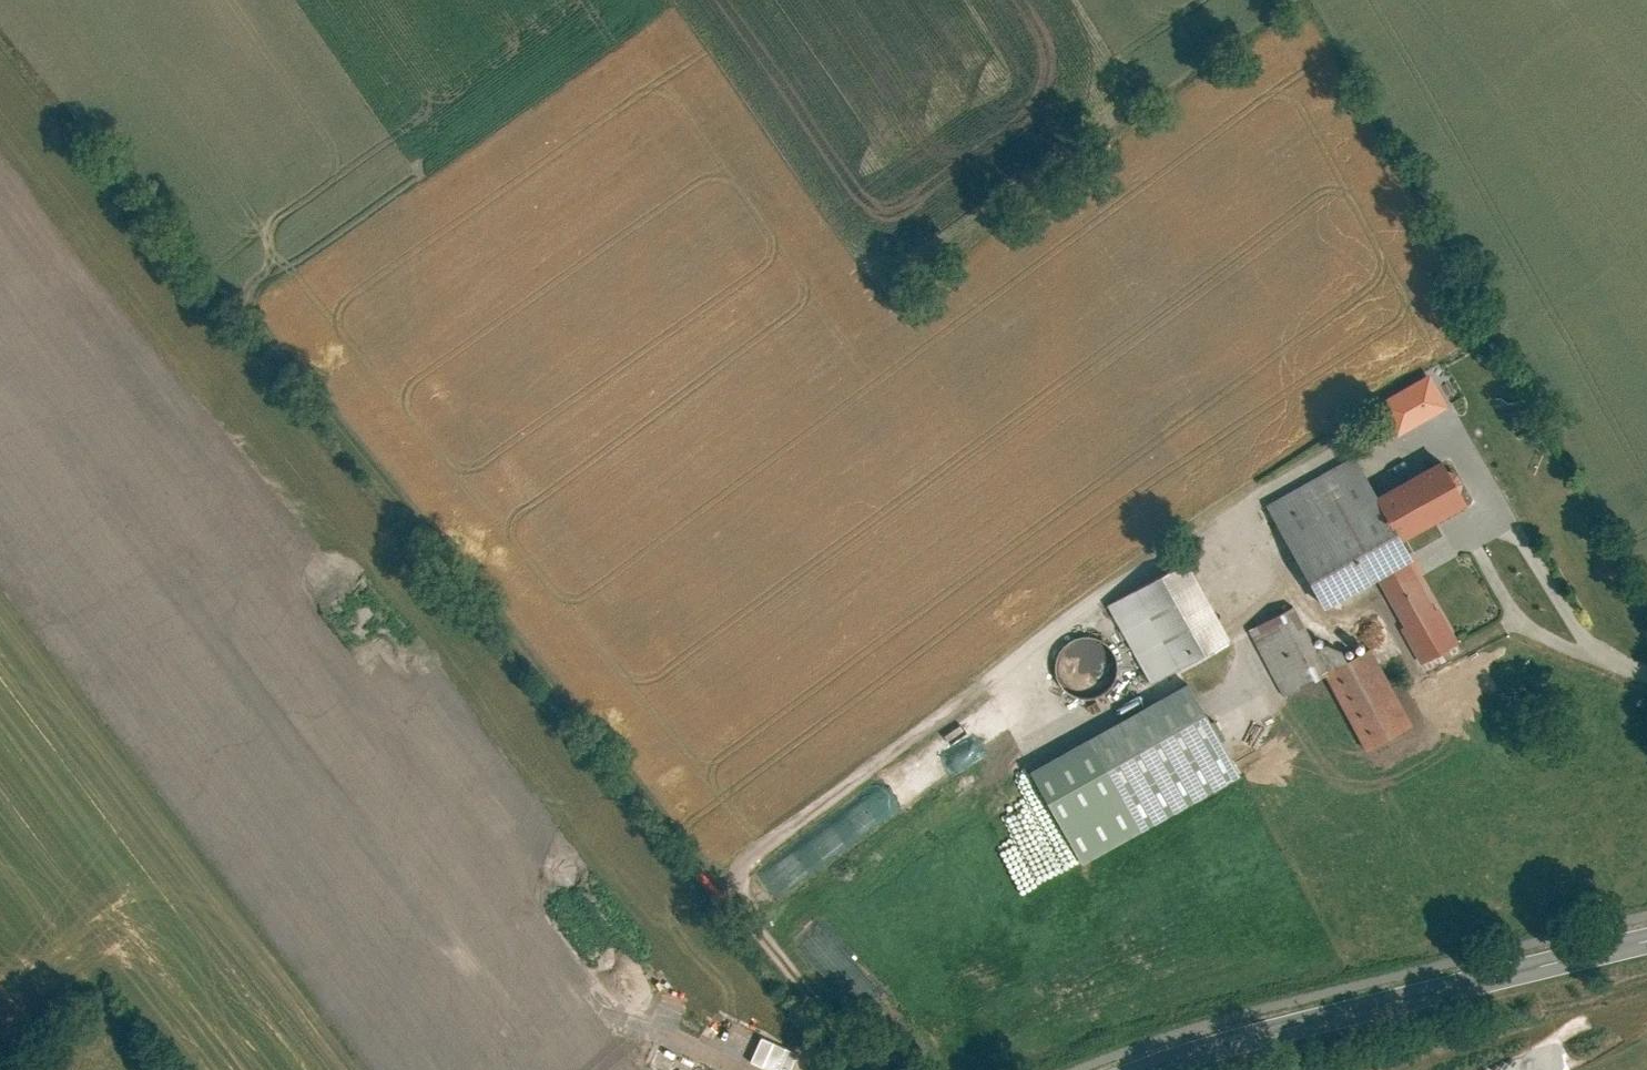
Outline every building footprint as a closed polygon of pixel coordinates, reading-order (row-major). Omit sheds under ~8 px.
[(1390,438),(1443,408),(1423,373),(1370,403),(1390,438)] [(1356,460),(1273,506),(1334,612),(1378,586),(1422,665),(1462,642),(1416,561),(1428,554),(1414,531),(1472,498),(1450,460),(1379,501),(1356,460)] [(1193,561),(1112,605),(1155,682),(1235,638),(1193,561)] [(1296,609),(1254,630),(1289,698),(1332,676),(1371,752),(1420,727),(1378,645),(1328,671),(1296,609)] [(1057,641),(1056,687),(1103,688),(1104,642),(1057,641)] [(1195,686),(1039,771),(1090,864),(1247,779),(1195,686)] [(860,817),(856,811),(796,854),(808,871),(880,819),(872,808),(860,817)]
